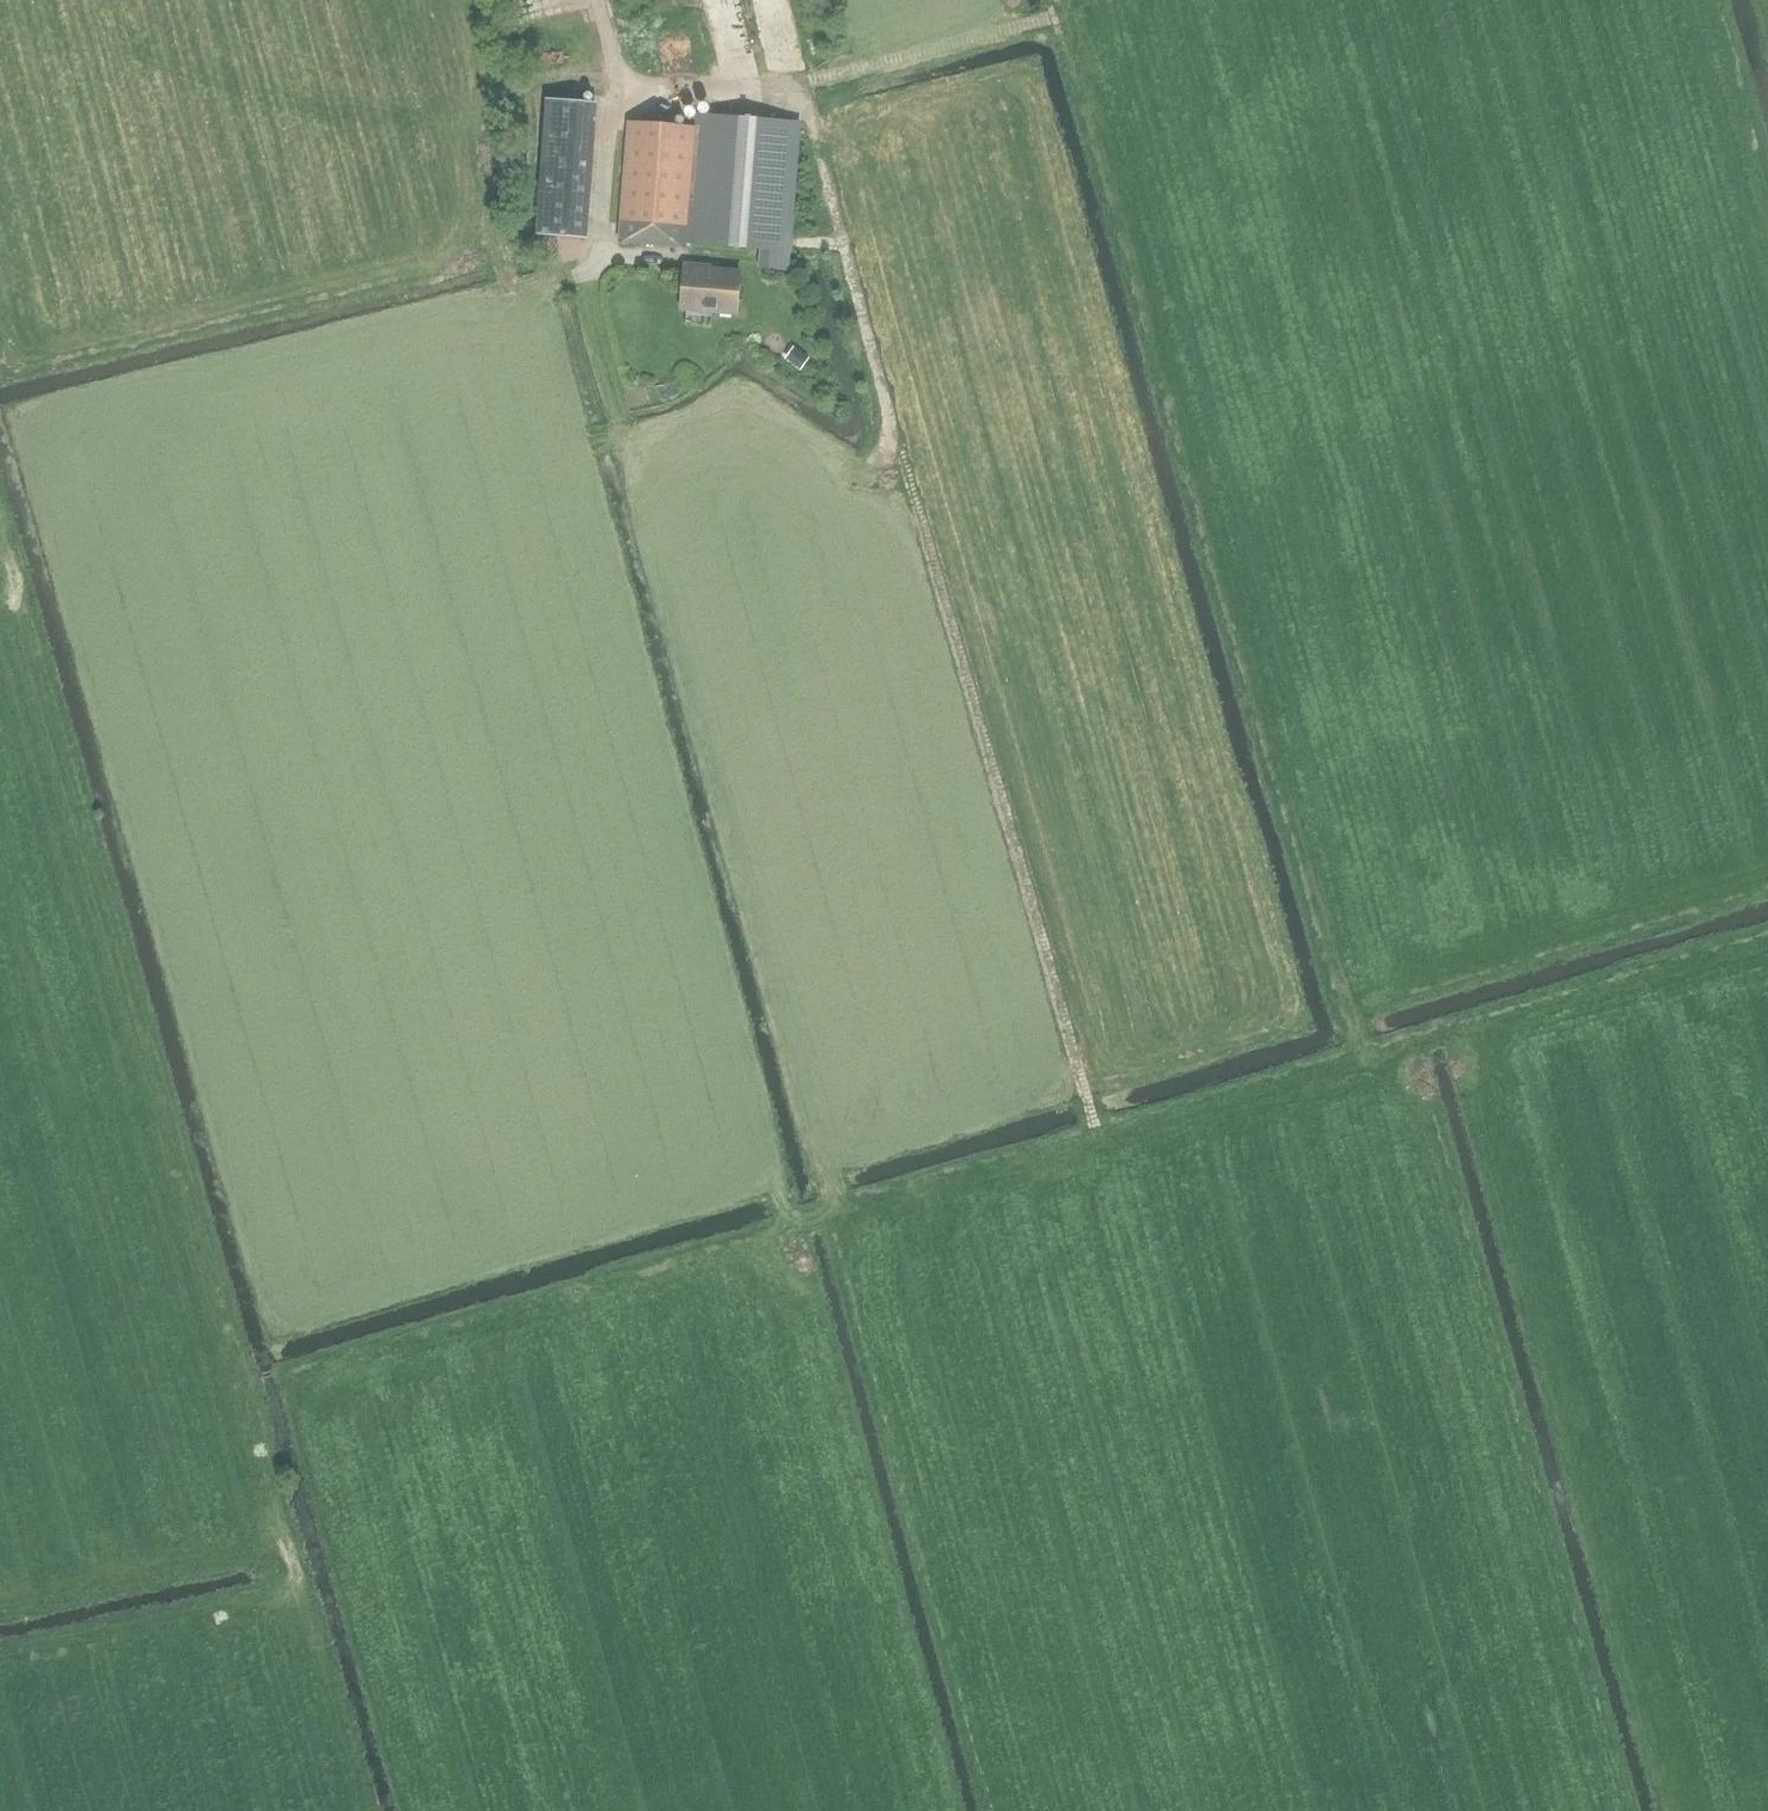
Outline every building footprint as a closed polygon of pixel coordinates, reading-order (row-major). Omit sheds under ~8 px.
[(588,237),(598,103),(545,99),(535,234),(588,237)] [(787,272),(800,124),(698,115),(697,128),(629,121),(619,242),(676,247),(677,243),(760,250),(758,269),(787,272)] [(734,314),(737,274),(708,271),(708,269),(684,267),(680,309),(734,314)] [(800,369),(807,358),(797,351),(789,361),(800,369)]
